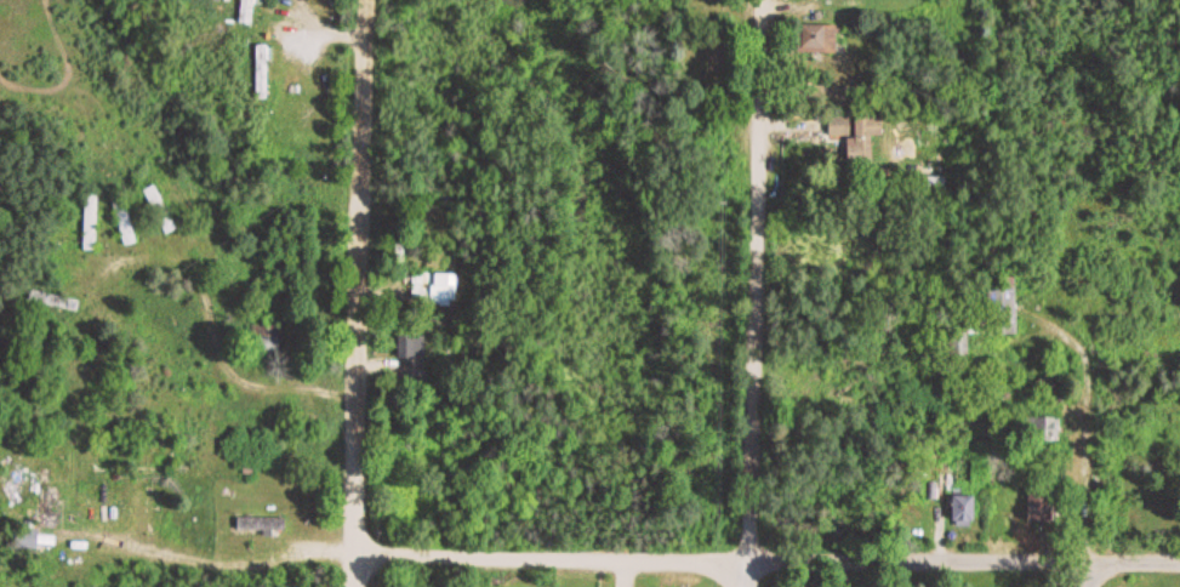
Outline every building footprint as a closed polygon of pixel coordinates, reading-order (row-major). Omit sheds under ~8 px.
[(258,25),(260,0),(244,0),(242,24),(258,25)] [(839,25),(803,25),(803,56),(838,56),(839,25)] [(258,45),(258,98),(271,98),(271,45),(258,45)] [(857,116),(857,138),(886,138),(886,116),(857,116)] [(179,227),(157,184),(145,190),(167,234),(179,227)] [(139,242),(124,189),(111,193),(126,246),(139,242)] [(86,250),(99,250),(99,192),(86,192),(86,250)] [(412,304),(455,304),(455,272),(412,272),(412,304)] [(30,300),(79,313),(82,301),(33,288),(30,300)] [(1061,418),(1023,418),(1023,437),(1061,437),(1061,418)] [(40,527),(63,527),(63,501),(56,501),(56,484),(40,484),(40,527)] [(1058,494),(1030,494),(1030,522),(1058,522),(1058,494)] [(955,528),(979,528),(979,496),(955,496),(955,528)] [(289,532),(289,518),(241,518),(241,532),(289,532)]
